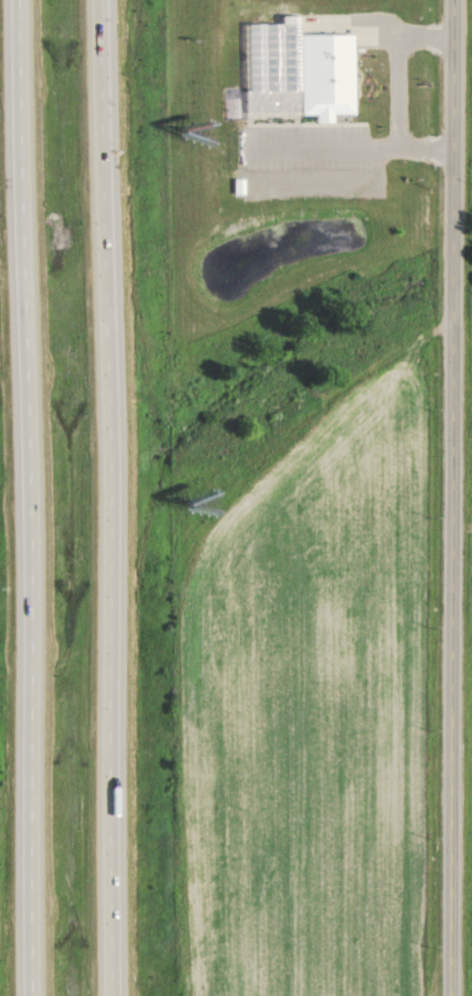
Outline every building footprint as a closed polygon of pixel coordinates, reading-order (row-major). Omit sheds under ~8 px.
[(243,91),(296,90),(296,115),(310,115),(310,123),(327,122),(327,114),(349,114),(348,33),(295,33),(294,15),(277,15),(277,23),(243,23),(243,91)]
